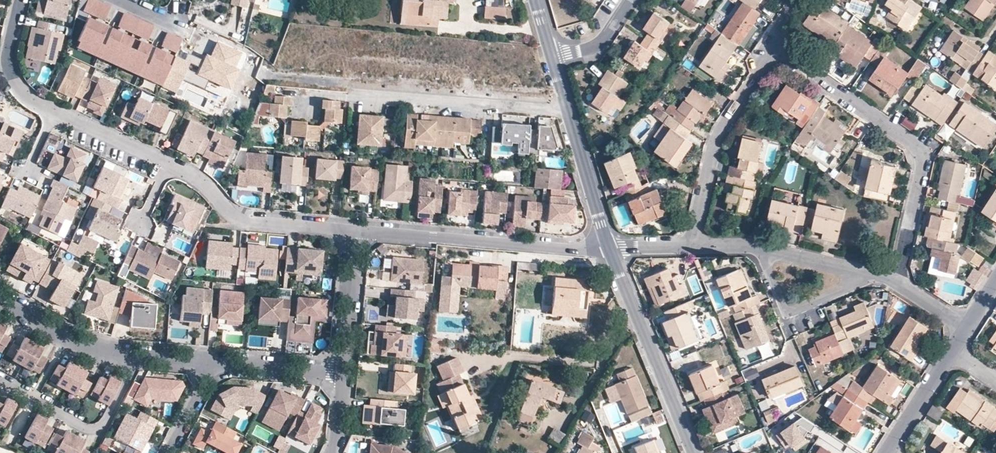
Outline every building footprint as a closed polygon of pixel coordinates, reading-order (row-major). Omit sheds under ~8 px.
[(43,13),(45,0),(38,0),(35,11),(43,13)] [(43,13),(66,18),(70,0),(45,0),(43,13)] [(74,18),(86,23),(78,42),(80,43),(102,53),(122,61),(141,70),(165,80),(175,57),(154,48),(147,65),(144,63),(151,46),(111,29),(103,46),(100,44),(108,27),(87,19),(89,15),(104,22),(110,8),(93,0),(79,0),(74,18)] [(415,25),(430,27),(432,19),(439,19),(446,20),(447,4),(455,4),(456,0),(433,0),(432,2),(407,0),(403,0),(402,16),(416,17),(415,25)] [(743,2),(754,10),(761,0),(740,0),(743,2)] [(847,25),(848,22),(825,7),(830,0),(815,0),(817,1),(803,23),(833,44),(847,25)] [(885,3),(892,8),(891,10),(893,11),(888,19),(905,30),(921,6),(911,0),(887,0),(885,3)] [(964,7),(982,20),(995,0),(970,0),(964,7)] [(754,10),(743,2),(721,33),(737,44),(752,25),(754,21),(753,20),(758,12),(754,10)] [(484,19),(504,20),(505,9),(485,8),(484,19)] [(648,32),(644,38),(657,47),(661,41),(658,39),(664,30),(669,23),(653,12),(642,28),(648,32)] [(154,27),(123,13),(117,27),(148,41),(154,27)] [(401,24),(415,25),(416,17),(402,16),(401,24)] [(439,20),(439,19),(432,19),(430,27),(438,28),(439,20)] [(39,29),(32,60),(55,65),(58,52),(59,52),(63,35),(52,32),(54,24),(38,20),(36,29),(39,29)] [(737,44),(743,49),(758,29),(752,25),(737,44)] [(864,54),(871,59),(881,45),(882,43),(875,38),(872,42),(847,25),(833,44),(829,51),(837,56),(837,55),(840,50),(856,61),(858,63),(861,58),(862,58),(864,54)] [(24,58),(32,60),(39,29),(36,29),(31,27),(30,27),(24,58)] [(667,32),(664,30),(658,39),(661,41),(667,32)] [(737,44),(721,33),(716,30),(710,38),(715,42),(699,65),(719,80),(727,69),(723,65),(725,62),(737,44)] [(960,40),(962,36),(954,30),(944,44),(948,46),(943,53),(972,73),(977,66),(984,56),(964,43),(960,40)] [(161,46),(176,53),(182,39),(167,33),(161,46)] [(657,47),(644,38),(640,44),(634,41),(623,57),(639,68),(644,60),(650,51),(653,53),(657,47)] [(188,52),(184,61),(190,63),(201,68),(199,74),(209,78),(231,88),(239,69),(235,68),(242,52),(218,42),(211,57),(207,55),(205,60),(188,52)] [(77,49),(99,58),(102,53),(80,43),(77,49)] [(940,51),(943,53),(948,46),(944,44),(940,51)] [(906,75),(907,73),(883,57),(888,50),(881,45),(871,59),(871,60),(878,65),(869,78),(893,94),(906,75)] [(855,67),(858,63),(856,61),(840,50),(837,55),(854,66),(855,67)] [(647,62),(653,53),(650,51),(644,60),(647,62)] [(984,56),(977,66),(986,72),(981,79),(995,88),(995,87),(995,56),(987,51),(984,56)] [(99,58),(119,67),(122,61),(102,53),(99,58)] [(869,63),(871,60),(871,59),(864,54),(862,58),(861,58),(869,63)] [(184,61),(175,57),(165,80),(162,86),(177,92),(183,78),(191,81),(205,87),(209,78),(199,74),(187,69),(190,63),(184,61)] [(917,77),(926,64),(917,58),(908,72),(909,72),(917,77)] [(119,67),(139,76),(141,70),(122,61),(119,67)] [(69,92),(76,95),(81,98),(89,80),(82,77),(85,71),(70,64),(57,91),(67,96),(68,95),(69,92)] [(621,99),(625,92),(624,91),(629,83),(620,77),(615,74),(608,69),(598,84),(602,86),(591,103),(607,113),(612,105),(618,97),(621,99)] [(139,76),(162,86),(165,80),(141,70),(139,76)] [(915,81),(917,77),(909,72),(908,72),(907,73),(906,75),(914,80),(915,81)] [(949,80),(961,89),(966,82),(967,81),(954,72),(949,80)] [(105,87),(107,81),(99,77),(96,83),(89,80),(81,98),(88,101),(87,104),(95,108),(94,112),(101,116),(112,90),(105,87)] [(191,81),(183,78),(177,92),(176,94),(184,97),(191,81)] [(115,84),(107,81),(105,87),(112,90),(115,84)] [(965,91),(971,95),(975,89),(966,82),(961,89),(965,91)] [(772,105),(774,106),(787,88),(789,86),(786,84),(772,105)] [(920,91),(911,103),(934,119),(935,119),(938,115),(938,116),(941,118),(942,118),(944,120),(957,102),(943,93),(941,96),(925,84),(920,91)] [(262,96),(273,97),(274,86),(266,85),(262,96)] [(904,98),(911,103),(920,91),(912,85),(903,97),(904,98)] [(816,105),(799,93),(789,86),(787,88),(774,106),(784,113),(786,109),(787,109),(799,118),(797,122),(804,126),(817,107),(817,106),(816,105)] [(676,110),(672,117),(690,130),(700,116),(702,113),(704,114),(712,102),(692,88),(676,110)] [(802,90),(799,93),(816,105),(817,106),(820,102),(814,98),(802,90)] [(961,96),(967,100),(971,95),(965,91),(961,96)] [(630,95),(625,92),(621,99),(618,97),(612,105),(620,110),(630,95)] [(140,122),(143,123),(144,120),(152,103),(138,97),(134,106),(128,102),(120,117),(128,121),(130,117),(140,122)] [(275,105),(287,106),(291,106),(291,98),(275,97),(275,105)] [(326,109),(339,111),(340,102),(324,101),(323,109),(326,109)] [(983,147),(995,127),(995,125),(963,102),(949,123),(957,129),(983,147)] [(152,103),(144,120),(154,125),(160,127),(159,131),(158,131),(166,135),(166,134),(174,117),(167,113),(168,111),(152,103)] [(271,105),(259,104),(251,124),(259,125),(260,116),(269,117),(271,105)] [(286,119),(287,106),(275,105),(271,105),(269,117),(286,119)] [(672,117),(676,110),(670,106),(665,112),(672,117)] [(845,131),(832,122),(822,115),(824,112),(817,107),(804,126),(803,127),(833,148),(845,131)] [(342,111),(339,111),(326,109),(325,123),(341,124),(342,111)] [(796,121),(797,122),(799,118),(787,109),(786,109),(784,113),(796,121)] [(910,110),(906,116),(916,123),(920,116),(910,110)] [(671,127),(661,142),(655,151),(675,165),(691,142),(684,137),(690,130),(672,117),(665,112),(664,111),(659,119),(663,122),(671,127)] [(358,145),(381,147),(383,118),(360,116),(358,145)] [(434,124),(428,123),(416,122),(416,116),(406,116),(404,145),(405,145),(414,146),(415,140),(454,144),(469,145),(470,137),(471,121),(434,118),(434,124)] [(138,126),(140,122),(130,117),(128,121),(138,126)] [(835,118),(832,122),(845,131),(847,127),(835,118)] [(192,153),(195,155),(197,152),(202,156),(213,132),(190,121),(177,150),(191,156),(192,153)] [(482,122),(471,121),(470,137),(481,138),(482,122)] [(17,142),(22,130),(3,122),(0,128),(0,162),(1,162),(5,153),(7,154),(13,140),(17,142)] [(236,122),(232,132),(246,138),(250,128),(236,122)] [(305,138),(306,126),(306,123),(292,122),(291,137),(305,138)] [(653,136),(661,142),(671,127),(663,122),(653,136)] [(946,123),(938,134),(948,140),(955,129),(946,123)] [(558,152),(550,128),(538,127),(538,131),(529,131),(530,127),(502,125),(502,129),(493,128),(492,143),(518,145),(529,145),(528,156),(539,156),(539,151),(547,151),(558,152)] [(319,127),(306,126),(305,138),(305,141),(318,142),(319,127)] [(225,143),(227,138),(213,132),(202,156),(205,157),(209,159),(224,166),(231,149),(225,147),(225,146),(225,143)] [(235,142),(227,138),(225,143),(225,146),(225,147),(231,149),(235,142)] [(757,162),(761,142),(742,138),(738,156),(741,156),(739,167),(730,165),(728,174),(734,176),(753,180),(754,172),(757,162)] [(11,156),(17,142),(13,140),(7,154),(11,156)] [(453,149),(454,144),(415,140),(414,146),(453,149)] [(529,145),(518,145),(518,155),(528,156),(529,145)] [(48,171),(76,183),(84,164),(80,162),(84,154),(71,148),(66,159),(55,154),(48,171)] [(627,192),(643,186),(636,169),(639,168),(633,152),(606,163),(617,188),(624,185),(627,192)] [(263,187),(263,188),(263,192),(263,193),(270,193),(272,172),(265,171),(266,157),(247,155),(245,172),(238,171),(237,186),(247,186),(253,181),(253,180),(264,181),(263,182),(263,187)] [(282,157),(279,184),(307,187),(308,169),(301,168),(302,159),(282,157)] [(865,187),(871,189),(889,193),(895,167),(880,163),(881,160),(872,158),(865,187)] [(222,170),(224,166),(209,159),(208,163),(222,170)] [(941,173),(938,188),(938,190),(940,190),(939,199),(953,202),(955,194),(958,194),(965,164),(944,159),(941,173)] [(317,160),(316,179),(335,181),(335,178),(343,179),(344,162),(337,161),(337,162),(317,160)] [(763,164),(757,162),(754,172),(761,173),(763,164)] [(387,165),(384,201),(411,203),(413,184),(405,183),(407,167),(387,165)] [(99,191),(96,200),(117,210),(121,200),(118,199),(114,197),(123,178),(102,168),(92,188),(93,188),(99,191)] [(349,191),(367,192),(377,193),(378,173),(370,172),(370,170),(351,168),(349,191)] [(544,189),(560,191),(561,171),(537,169),(535,189),(544,189)] [(852,179),(840,170),(834,179),(846,187),(852,179)] [(486,171),(478,171),(478,181),(486,181),(486,171)] [(724,191),(728,192),(731,193),(734,178),(734,176),(728,174),(728,175),(724,191)] [(731,193),(728,192),(726,200),(729,201),(727,209),(745,213),(749,197),(751,197),(755,181),(753,180),(734,176),(734,178),(731,193)] [(127,180),(123,178),(114,197),(118,199),(126,180),(127,180)] [(63,221),(69,224),(76,211),(61,204),(69,187),(53,180),(50,186),(53,188),(43,209),(47,211),(39,227),(56,235),(63,221)] [(433,214),(433,212),(441,213),(444,187),(436,186),(436,181),(421,180),(418,212),(433,214)] [(12,204),(32,214),(40,197),(22,188),(21,192),(17,190),(10,187),(1,206),(9,210),(10,208),(12,204)] [(91,198),(96,200),(99,191),(93,188),(92,188),(89,197),(91,198)] [(981,211),(995,221),(995,188),(981,211)] [(656,216),(666,211),(656,189),(629,200),(639,223),(656,216)] [(450,195),(449,216),(460,216),(460,212),(469,212),(470,212),(477,213),(478,197),(471,196),(471,191),(462,190),(462,195),(450,195)] [(500,214),(507,214),(509,194),(487,192),(484,224),(498,225),(500,214)] [(193,228),(193,229),(203,208),(173,194),(163,218),(174,223),(183,227),(185,224),(193,228)] [(535,219),(536,203),(537,198),(516,196),(513,226),(527,227),(527,219),(535,219)] [(558,222),(565,222),(574,223),(576,206),(569,206),(569,199),(551,197),(549,224),(558,224),(558,222)] [(784,227),(784,228),(801,232),(802,226),(806,208),(798,206),(772,200),(767,220),(784,224),(784,227)] [(30,217),(32,214),(12,204),(10,208),(11,208),(30,217)] [(827,233),(826,239),(836,241),(843,210),(817,204),(815,210),(806,208),(802,226),(811,228),(828,232),(827,233)] [(933,238),(948,241),(955,211),(931,206),(924,236),(933,238)] [(86,215),(93,219),(97,209),(91,207),(86,215)] [(90,230),(95,233),(116,243),(120,234),(115,232),(121,221),(97,209),(93,219),(88,229),(90,230)] [(0,224),(0,245),(9,229),(0,224)] [(810,235),(826,239),(827,233),(828,232),(811,228),(811,229),(810,235)] [(78,246),(87,251),(92,240),(87,238),(82,236),(78,246)] [(941,258),(938,269),(946,271),(945,277),(953,279),(959,254),(955,253),(957,243),(948,241),(933,238),(930,255),(935,256),(941,258)] [(99,243),(92,240),(87,251),(94,253),(94,254),(99,243)] [(208,268),(232,270),(232,264),(240,264),(241,248),(234,248),(234,243),(210,241),(208,268)] [(52,261),(22,244),(11,264),(35,277),(34,279),(40,283),(43,278),(52,261)] [(248,249),(241,248),(240,264),(239,270),(260,272),(259,281),(276,282),(279,249),(266,248),(262,247),(260,245),(249,244),(248,249)] [(85,256),(87,251),(78,246),(76,251),(85,256)] [(152,272),(164,277),(168,269),(174,272),(179,262),(165,256),(160,254),(158,259),(138,250),(139,249),(131,246),(116,276),(123,280),(128,270),(149,280),(152,272)] [(286,273),(297,274),(297,270),(322,272),(324,251),(288,247),(286,273)] [(978,265),(984,258),(969,248),(962,257),(969,261),(970,260),(978,265)] [(79,266),(63,257),(61,260),(55,256),(52,261),(43,278),(50,282),(56,271),(63,276),(53,295),(68,303),(78,283),(72,280),(79,266)] [(422,284),(424,260),(394,257),(392,281),(412,283),(422,284)] [(35,277),(11,264),(7,270),(31,284),(34,279),(35,277)] [(478,266),(469,265),(452,264),(451,278),(451,286),(460,287),(496,289),(497,267),(478,266)] [(507,267),(497,267),(496,289),(495,300),(505,301),(507,267)] [(744,267),(740,269),(751,296),(756,294),(744,267)] [(987,267),(983,273),(986,275),(987,276),(992,269),(990,268),(987,267)] [(681,283),(678,284),(674,275),(671,277),(667,268),(645,278),(656,304),(685,292),(681,283)] [(704,280),(713,278),(710,268),(702,271),(704,280)] [(170,280),(174,272),(168,269),(164,277),(170,280)] [(751,296),(740,269),(717,278),(728,306),(733,304),(736,312),(741,310),(754,304),(759,303),(756,294),(751,296)] [(944,277),(945,277),(946,271),(938,269),(937,275),(944,277)] [(985,276),(975,269),(967,281),(977,288),(985,276)] [(458,314),(460,287),(451,286),(451,278),(442,277),(439,313),(458,314)] [(555,277),(552,308),(578,310),(580,279),(555,277)] [(139,279),(136,286),(144,290),(148,284),(139,279)] [(120,287),(98,281),(95,292),(99,293),(97,302),(94,301),(89,303),(86,313),(109,320),(109,322),(116,324),(119,314),(121,308),(114,306),(120,287)] [(428,285),(428,284),(422,284),(412,283),(411,290),(414,290),(427,292),(428,285)] [(213,290),(187,288),(186,295),(183,295),(181,321),(190,322),(190,326),(201,327),(202,314),(203,308),(212,308),(212,307),(214,290),(213,290)] [(424,312),(426,299),(413,298),(414,290),(411,290),(394,289),(393,297),(397,297),(396,305),(395,318),(417,320),(418,311),(424,312)] [(245,292),(221,290),(220,308),(212,307),(212,308),(211,315),(210,332),(218,333),(218,325),(227,326),(227,321),(242,322),(245,292)] [(121,308),(119,314),(131,318),(131,327),(155,327),(155,302),(147,302),(146,299),(127,291),(121,308)] [(282,299),(261,297),(259,319),(280,321),(289,322),(290,316),(291,297),(282,296),(282,299)] [(327,317),(328,300),(299,298),(297,317),(290,316),(289,322),(287,342),(295,343),(296,334),(310,335),(312,315),(327,317)] [(672,334),(677,347),(697,338),(686,312),(694,308),(691,300),(664,311),(667,319),(663,321),(669,336),(672,335),(672,334)] [(863,324),(870,321),(863,302),(853,306),(855,310),(854,311),(839,318),(840,320),(830,325),(834,333),(837,341),(864,330),(862,324),(863,324)] [(395,318),(396,305),(389,304),(387,317),(395,318)] [(754,304),(741,310),(744,318),(735,322),(746,349),(769,339),(754,304)] [(837,313),(839,318),(854,311),(855,310),(853,306),(852,306),(837,313)] [(327,317),(312,315),(310,335),(296,334),(295,343),(314,345),(316,321),(326,322),(327,317)] [(914,345),(915,346),(916,344),(917,342),(918,341),(919,339),(921,337),(927,327),(909,316),(890,346),(907,357),(907,356),(914,345)] [(873,326),(870,321),(863,324),(862,324),(864,330),(873,326)] [(0,324),(0,352),(8,337),(1,333),(5,327),(0,324)] [(405,357),(407,335),(395,334),(395,326),(376,324),(375,332),(374,341),(378,341),(377,345),(372,345),(371,354),(405,357)] [(377,345),(378,341),(374,341),(375,332),(369,331),(367,354),(371,354),(372,345),(377,345)] [(842,353),(837,341),(834,333),(815,341),(817,345),(808,349),(815,365),(842,353)] [(671,350),(677,347),(672,334),(672,335),(669,336),(665,337),(671,350)] [(43,347),(24,337),(19,346),(12,343),(5,355),(12,358),(12,360),(31,370),(32,368),(39,372),(47,357),(40,353),(43,347)] [(918,347),(915,346),(914,345),(907,356),(907,357),(911,359),(918,348),(918,347)] [(436,367),(443,382),(458,375),(462,373),(455,358),(436,367)] [(88,371),(69,361),(65,367),(59,363),(50,378),(57,382),(56,384),(76,394),(76,392),(83,396),(91,381),(84,377),(88,371)] [(414,394),(416,374),(411,373),(412,365),(396,364),(396,372),(395,379),(390,378),(389,392),(414,394)] [(700,401),(705,399),(720,392),(723,391),(711,364),(689,374),(700,401)] [(762,379),(769,397),(802,383),(794,365),(762,379)] [(887,393),(896,377),(877,365),(863,386),(854,380),(848,388),(867,400),(871,394),(888,404),(893,397),(889,395),(887,393)] [(627,414),(647,406),(632,368),(617,375),(620,383),(615,385),(627,414)] [(844,394),(848,388),(854,380),(845,374),(831,385),(844,394)] [(108,404),(120,381),(109,375),(107,379),(100,375),(90,393),(98,397),(97,398),(108,404)] [(477,416),(468,397),(458,375),(443,382),(448,390),(445,391),(451,404),(448,405),(454,419),(458,430),(471,424),(469,420),(477,416)] [(178,400),(185,386),(181,380),(144,377),(141,384),(136,381),(128,396),(148,406),(152,398),(178,400)] [(896,377),(887,393),(889,395),(899,379),(896,377)] [(559,404),(563,393),(531,380),(519,412),(533,417),(540,397),(559,404)] [(451,420),(454,419),(448,405),(451,404),(445,391),(448,390),(443,382),(436,385),(445,406),(451,420)] [(621,399),(615,385),(605,389),(611,404),(621,399)] [(255,397),(255,390),(255,389),(234,387),(220,395),(212,410),(224,417),(230,406),(239,401),(241,404),(250,405),(255,397)] [(966,393),(959,387),(948,404),(980,427),(982,424),(989,428),(995,418),(995,414),(991,411),(993,408),(981,399),(979,401),(978,401),(966,393)] [(867,400),(848,388),(844,394),(843,395),(838,404),(833,410),(829,417),(849,429),(867,400)] [(253,407),(261,392),(255,390),(255,397),(250,405),(253,407)] [(289,412),(297,416),(300,411),(306,400),(297,396),(296,399),(291,396),(279,390),(266,415),(283,424),(289,412)] [(968,390),(966,393),(978,401),(979,401),(981,399),(968,390)] [(838,404),(843,395),(836,391),(828,398),(829,398),(838,404)] [(258,414),(267,396),(261,392),(253,407),(251,410),(258,414)] [(720,392),(705,399),(708,406),(703,407),(714,432),(739,421),(737,416),(746,412),(738,393),(723,399),(720,392)] [(472,395),(468,397),(477,416),(469,420),(471,424),(482,419),(472,395)] [(16,404),(6,398),(4,402),(0,400),(0,424),(4,427),(16,404)] [(833,410),(838,404),(829,398),(825,405),(833,410)] [(401,425),(402,409),(393,408),(394,401),(371,399),(370,406),(363,405),(361,422),(401,425)] [(243,408),(241,404),(239,401),(230,406),(224,417),(231,420),(235,412),(240,409),(243,408)] [(322,409),(312,403),(306,414),(300,411),(297,416),(289,433),(310,445),(321,425),(317,423),(322,414),(320,412),(322,409)] [(936,419),(939,415),(941,412),(932,406),(928,413),(936,419)] [(649,414),(651,413),(648,407),(638,411),(639,414),(634,416),(636,420),(649,414)] [(649,414),(651,419),(656,417),(658,422),(664,419),(660,409),(651,413),(649,414)] [(765,418),(773,415),(770,409),(763,412),(765,418)] [(628,416),(630,422),(636,420),(634,416),(639,414),(638,411),(628,416)] [(152,433),(156,427),(158,428),(159,426),(161,422),(144,413),(141,418),(130,413),(118,437),(139,448),(148,431),(152,433)] [(263,422),(280,431),(283,424),(266,415),(263,422)] [(47,421),(36,416),(24,438),(35,444),(35,443),(43,447),(52,429),(45,425),(47,421)] [(811,433),(816,425),(802,417),(776,435),(785,448),(790,444),(794,449),(807,440),(804,437),(803,435),(806,429),(811,433)] [(856,433),(863,423),(855,418),(849,429),(856,433)] [(242,445),(233,440),(238,432),(218,421),(213,430),(215,431),(213,434),(211,433),(202,429),(194,444),(204,449),(208,442),(228,452),(229,452),(237,452),(242,445)] [(158,428),(156,427),(152,433),(148,431),(139,448),(145,452),(158,428)] [(554,430),(550,438),(560,443),(564,435),(554,430)] [(66,431),(62,437),(55,433),(47,448),(54,452),(87,452),(88,451),(81,447),(85,441),(66,431)] [(579,452),(597,452),(600,448),(591,442),(593,438),(584,432),(577,444),(583,448),(579,452)] [(937,435),(930,445),(941,451),(940,452),(966,452),(937,435)] [(653,441),(635,448),(637,452),(658,452),(653,441)] [(291,445),(284,442),(278,452),(286,452),(291,445)] [(371,452),(407,452),(393,446),(372,444),(371,452)]
